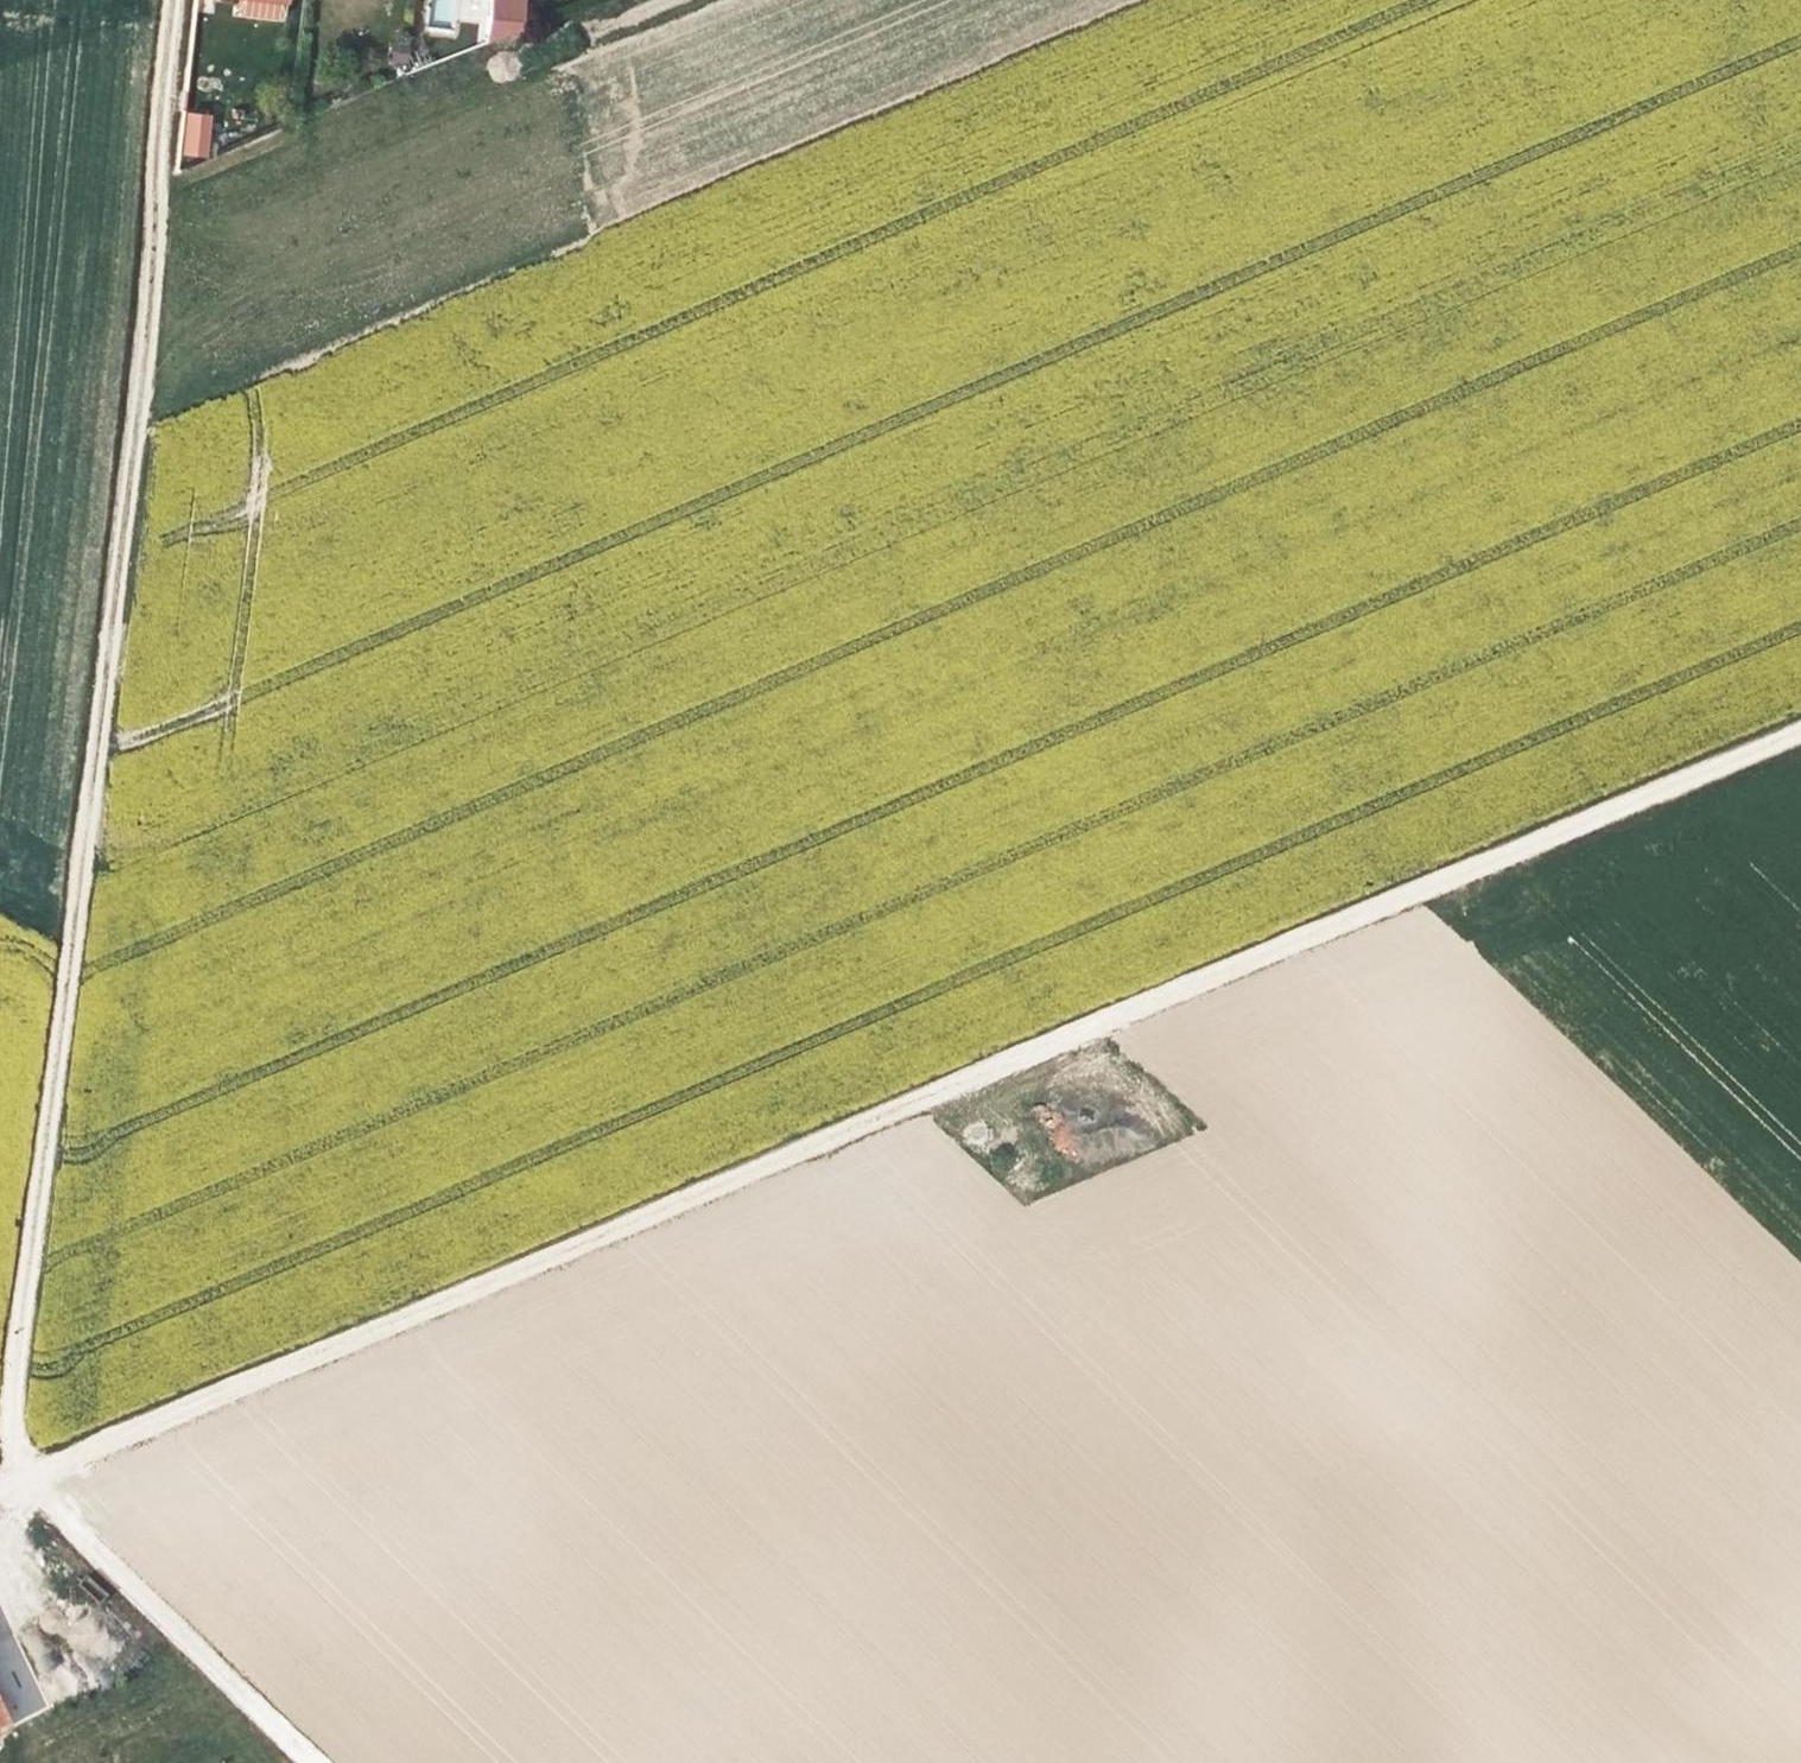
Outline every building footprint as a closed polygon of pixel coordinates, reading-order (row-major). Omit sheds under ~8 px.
[(285,0),(235,0),(234,15),(282,20),(285,0)] [(432,20),(490,22),(491,0),(432,0),(432,20)] [(186,111),(181,155),(208,158),(213,114),(186,111)]
